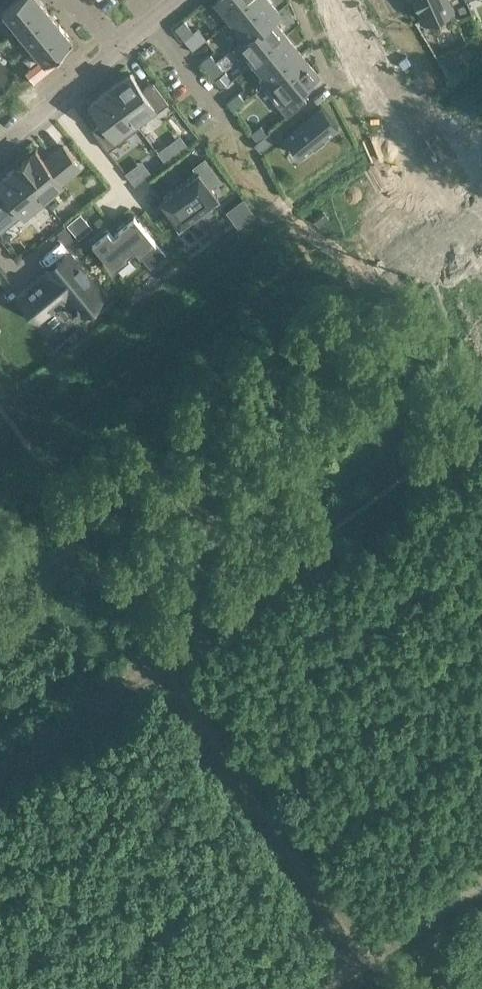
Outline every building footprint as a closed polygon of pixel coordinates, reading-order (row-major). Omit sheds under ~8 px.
[(2,11),(16,29),(44,6),(40,0),(16,0),(2,11)] [(231,17),(225,22),(226,23),(254,0),(217,0),(231,17)] [(226,23),(240,40),(239,42),(240,43),(278,11),(269,0),(254,0),(226,23)] [(428,26),(454,14),(448,0),(417,0),(428,26)] [(30,45),(58,23),(44,6),(16,29),(30,45)] [(278,11),(240,43),(255,61),(286,36),(272,18),(279,12),(278,11)] [(184,20),(175,27),(183,39),(193,31),(184,20)] [(57,52),(72,40),(58,23),(30,45),(44,63),(57,52)] [(286,36),(255,61),(270,79),(262,85),(263,86),(302,54),(286,36)] [(44,63),(30,74),(34,79),(62,57),(58,52),(57,52),(44,63)] [(210,54),(201,61),(207,69),(216,62),(210,54)] [(302,54),(263,86),(287,116),(306,100),(298,89),(317,73),(302,54)] [(455,60),(443,65),(448,77),(460,72),(455,60)] [(216,62),(207,69),(213,77),(222,70),(216,62)] [(130,73),(110,88),(138,127),(139,126),(138,124),(168,102),(153,82),(142,90),(130,73)] [(223,74),(214,82),(220,89),(229,81),(223,74)] [(110,88),(90,103),(103,121),(93,129),(108,150),(138,127),(110,88)] [(238,93),(228,100),(235,108),(244,100),(238,93)] [(301,156),(338,126),(320,104),(283,134),(301,156)] [(260,125),(251,132),(257,140),(266,132),(260,125)] [(260,151),(276,138),(269,130),(254,143),(260,151)] [(36,150),(17,166),(42,197),(62,181),(80,167),(63,146),(45,160),(36,150)] [(159,199),(161,200),(178,223),(179,225),(181,224),(180,223),(216,197),(218,196),(217,194),(216,195),(210,186),(220,179),(204,158),(194,166),(197,171),(161,198),(161,197),(159,199)] [(0,204),(0,232),(42,197),(17,166),(0,179),(0,185),(10,196),(0,204)] [(257,211),(245,195),(236,201),(248,217),(257,211)] [(80,213),(67,223),(79,236),(91,226),(80,213)] [(107,229),(92,242),(114,268),(129,255),(128,254),(135,248),(150,267),(165,254),(134,215),(118,228),(120,229),(113,235),(107,229)] [(38,319),(66,296),(75,306),(71,308),(75,312),(78,309),(81,313),(102,295),(68,254),(56,264),(59,268),(41,283),(39,281),(38,282),(39,283),(36,286),(35,285),(35,286),(34,288),(33,287),(32,287),(33,288),(30,291),(29,290),(28,291),(29,292),(22,299),(38,319)]
